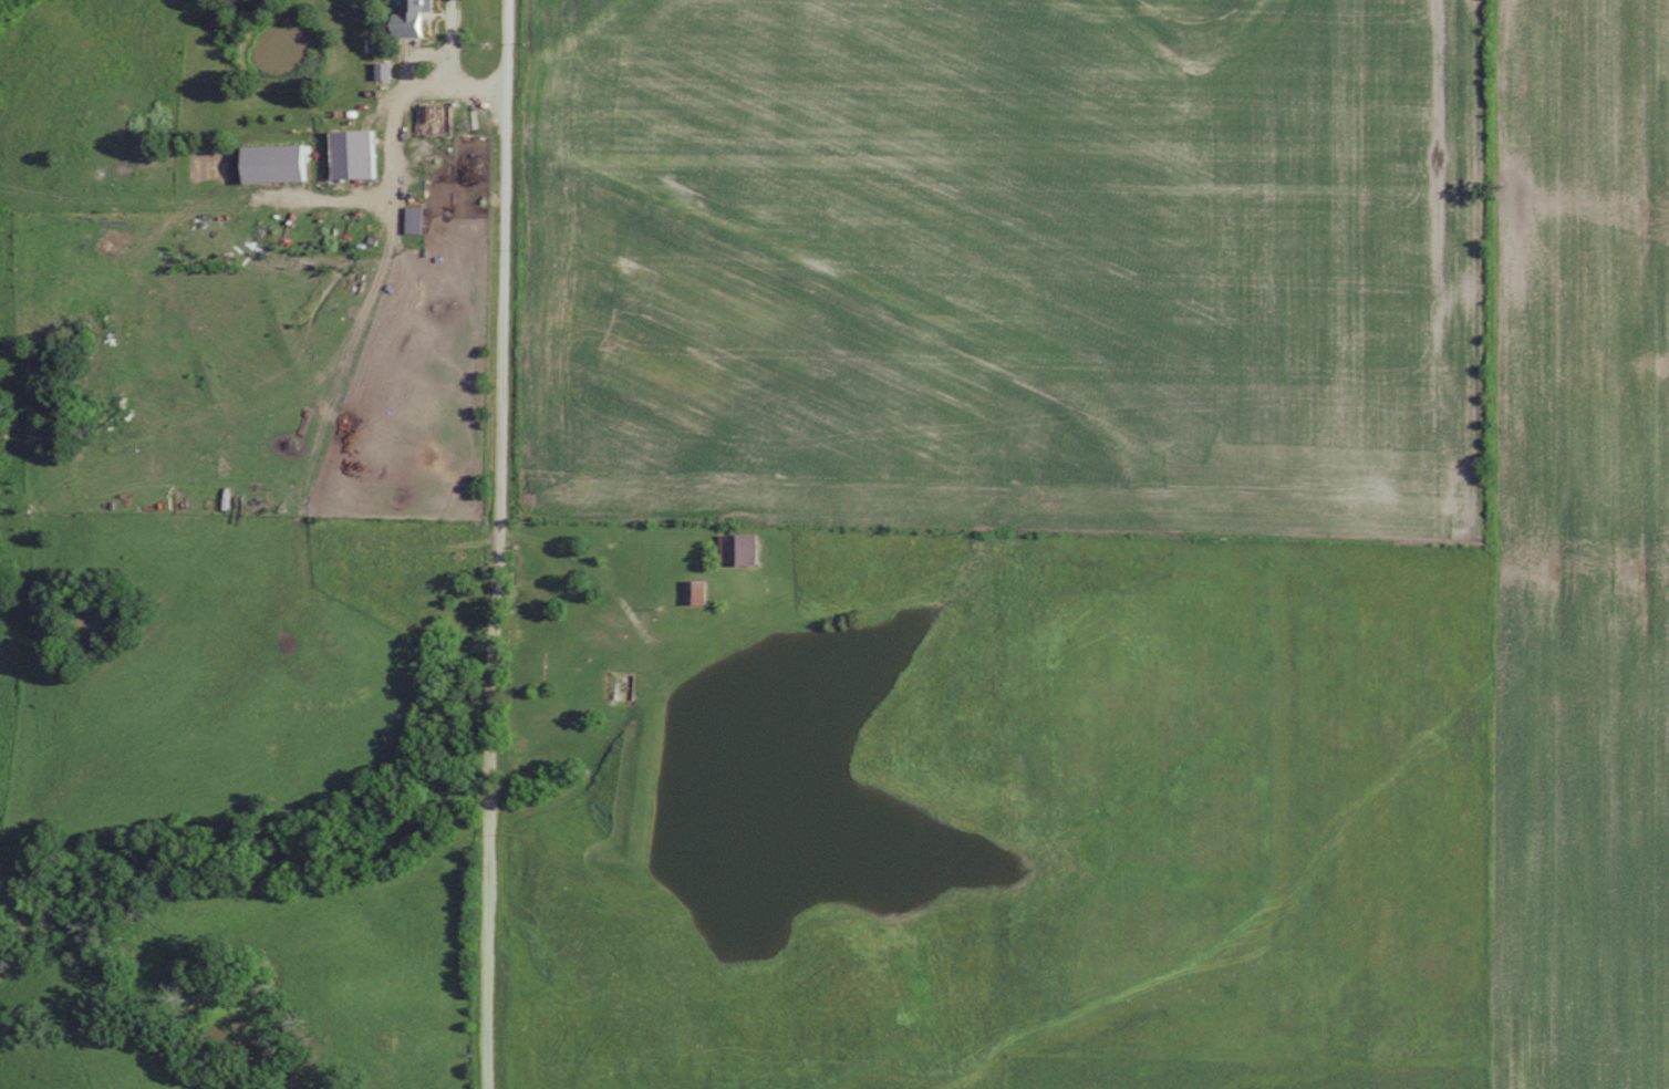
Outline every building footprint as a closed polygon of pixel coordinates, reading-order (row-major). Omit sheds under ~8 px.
[(399,14),(399,35),(433,35),(433,11),(439,11),(439,0),(406,0),(406,14),(399,14)] [(457,137),(457,104),(420,104),(420,137),(457,137)]
